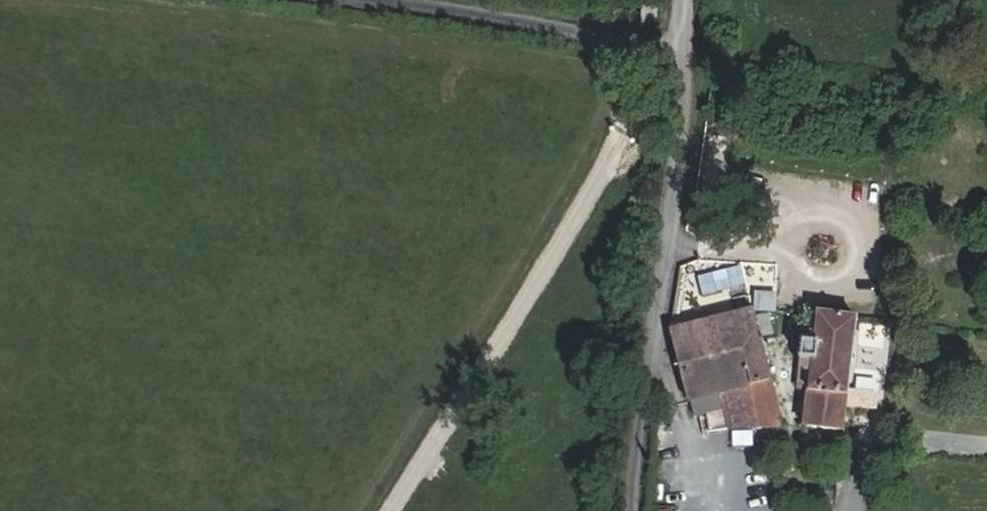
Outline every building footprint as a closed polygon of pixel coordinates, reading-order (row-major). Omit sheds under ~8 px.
[(771,382),(761,342),(751,308),(669,329),(687,403),(720,394),(728,430),(782,429),(771,382)] [(840,432),(855,318),(816,312),(813,336),(809,335),(805,338),(805,343),(800,342),(797,360),(799,361),(795,389),(805,390),(800,427),(840,432)]
